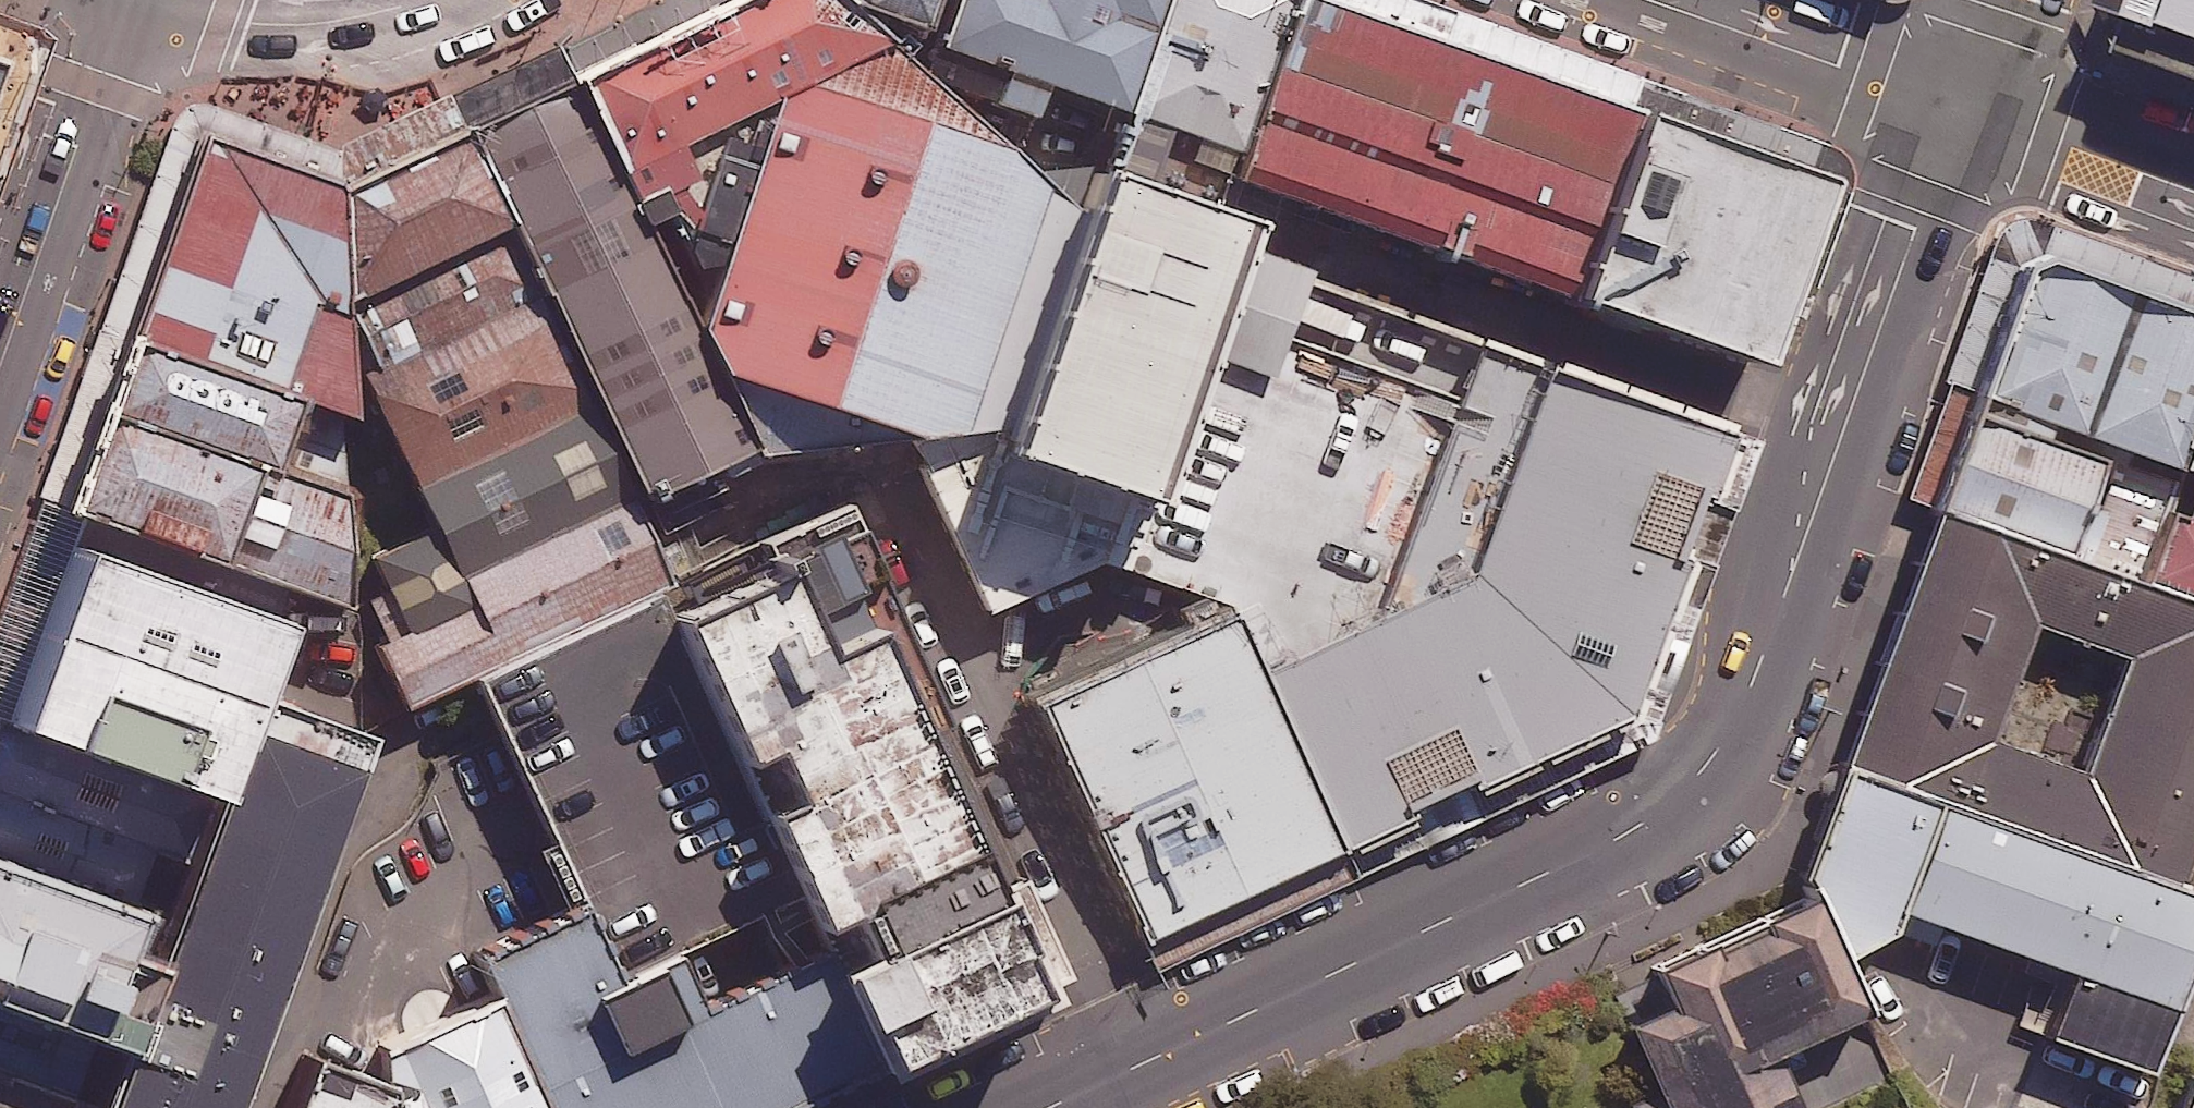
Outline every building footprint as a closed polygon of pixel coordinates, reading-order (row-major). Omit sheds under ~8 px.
[(562,68),(567,78),(681,26),(739,0),(711,0),(562,68)] [(567,78),(687,345),(707,389),(739,460),(883,450),(902,448),(968,580),(985,615),(1094,570),(1122,579),(1126,569),(1142,524),(1221,295),(1239,243),(1242,235),(1244,229),(1211,218),(1206,231),(1095,193),(1087,190),(1078,219),(1018,167),(843,15),(825,0),(739,0),(681,26),(567,78)] [(843,15),(935,51),(953,0),(825,0),(843,15)] [(1161,0),(953,0),(935,51),(1123,115),(1161,0)] [(1292,0),(1161,0),(1123,115),(1095,193),(1206,231),(1211,218),(1217,200),(1222,184),(1292,0)] [(1631,121),(1311,0),(1292,0),(1222,184),(1563,312),(1631,121)] [(2193,74),(2193,0),(2125,0),(2110,44),(2193,74)] [(687,345),(567,78),(512,103),(458,127),(463,140),(503,228),(536,301),(587,414),(628,504),(627,509),(689,482),(739,460),(707,389),(687,345)] [(1823,190),(1631,121),(1563,312),(1758,381),(1823,190)] [(337,304),(503,228),(463,140),(338,196),(337,304)] [(203,151),(129,352),(290,408),(337,426),(346,427),(337,304),(338,196),(203,151)] [(371,378),(536,301),(503,228),(337,304),(371,378)] [(2045,240),(1992,387),(2177,453),(2193,405),(2193,293),(2045,240)] [(1126,569),(1234,606),(1264,673),(1294,660),(1466,583),(1503,476),(1527,404),(1536,379),(1477,359),(1469,382),(1461,406),(1278,344),(1287,318),(1299,283),(1305,266),(1239,243),(1221,295),(1126,569)] [(415,493),(587,414),(536,301),(371,378),(363,381),(415,493)] [(290,408),(129,352),(68,525),(229,581),(290,408)] [(1264,673),(1346,845),(1372,832),(1625,713),(1690,542),(1717,472),(1728,444),(1536,379),(1527,404),(1503,476),(1466,583),(1294,660),(1264,673)] [(290,408),(229,581),(276,596),(304,606),(340,618),(337,426),(290,408)] [(393,612),(628,504),(587,414),(415,493),(432,528),(368,558),(393,612)] [(2109,461),(1978,414),(1944,507),(2075,554),(2109,461)] [(2179,496),(2193,502),(2193,455),(2179,496)] [(377,482),(389,479),(385,465),(373,468),(377,482)] [(2179,496),(2152,572),(2193,587),(2193,502),(2179,496)] [(1050,987),(1066,980),(1021,885),(1007,892),(993,899),(921,747),(938,739),(952,732),(843,503),(752,546),(763,568),(646,624),(860,1091),(1035,1015),(1027,998),(1050,987)] [(639,608),(666,596),(627,509),(628,504),(393,612),(360,624),(403,717),(469,687),(639,608)] [(1944,507),(1852,763),(2184,882),(2193,852),(2193,596),(2075,554),(1944,507)] [(68,525),(0,706),(0,756),(195,827),(243,691),(248,678),(276,596),(229,581),(68,525)] [(1264,673),(1234,606),(1040,696),(1152,935),(1346,845),(1264,673)] [(639,608),(469,687),(500,755),(556,875),(578,923),(475,970),(496,1017),(538,1107),(822,1107),(860,1091),(646,624),(639,608)] [(243,691),(195,827),(97,1107),(233,1107),(251,1057),(364,733),(243,691)] [(0,756),(0,1082),(71,1107),(97,1107),(195,827),(0,756)] [(1839,764),(1812,872),(1849,945),(1887,932),(1902,903),(2066,967),(2045,1026),(2143,1061),(2193,920),(2193,891),(1839,764)] [(1792,896),(1607,985),(1667,1107),(1806,1107),(1778,1050),(1850,1015),(1792,896)] [(496,1017),(373,1070),(376,1103),(376,1107),(538,1107),(496,1017)] [(297,1073),(284,1107),(376,1107),(376,1103),(297,1073)] [(0,1082),(0,1107),(71,1107),(0,1082)]
